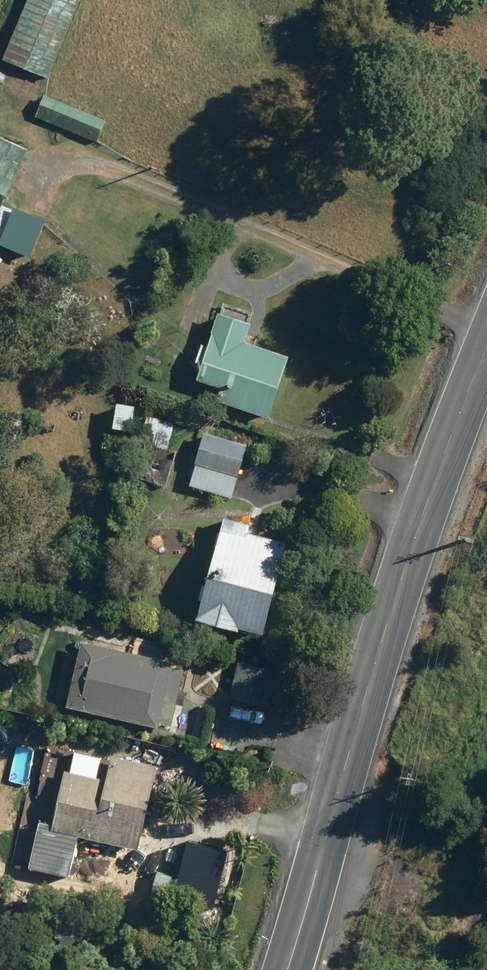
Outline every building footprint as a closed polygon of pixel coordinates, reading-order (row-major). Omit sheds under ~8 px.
[(5,58),(50,77),(82,0),(29,0),(5,58)] [(37,116),(100,141),(109,121),(46,95),(37,116)] [(4,207),(30,148),(0,135),(0,205),(4,207)] [(3,243),(34,257),(49,223),(18,210),(3,243)] [(248,338),(253,320),(221,309),(200,376),(223,385),(219,398),(272,416),(292,352),(248,338)] [(115,426),(133,429),(137,404),(118,401),(115,426)] [(142,440),(169,447),(176,421),(149,414),(142,440)] [(190,483),(233,496),(250,443),(206,429),(190,483)] [(228,515),(200,616),(242,627),(243,625),(266,631),(291,540),(250,529),(252,522),(228,515)] [(161,725),(162,722),(174,725),(187,667),(174,664),(175,661),(83,640),(69,705),(161,725)] [(231,695),(269,704),(276,668),(240,660),(231,695)] [(32,865),(70,874),(79,833),(140,848),(158,765),(114,755),(109,778),(67,770),(56,822),(43,820),(32,865)] [(126,905),(168,913),(175,882),(133,871),(126,905)]
